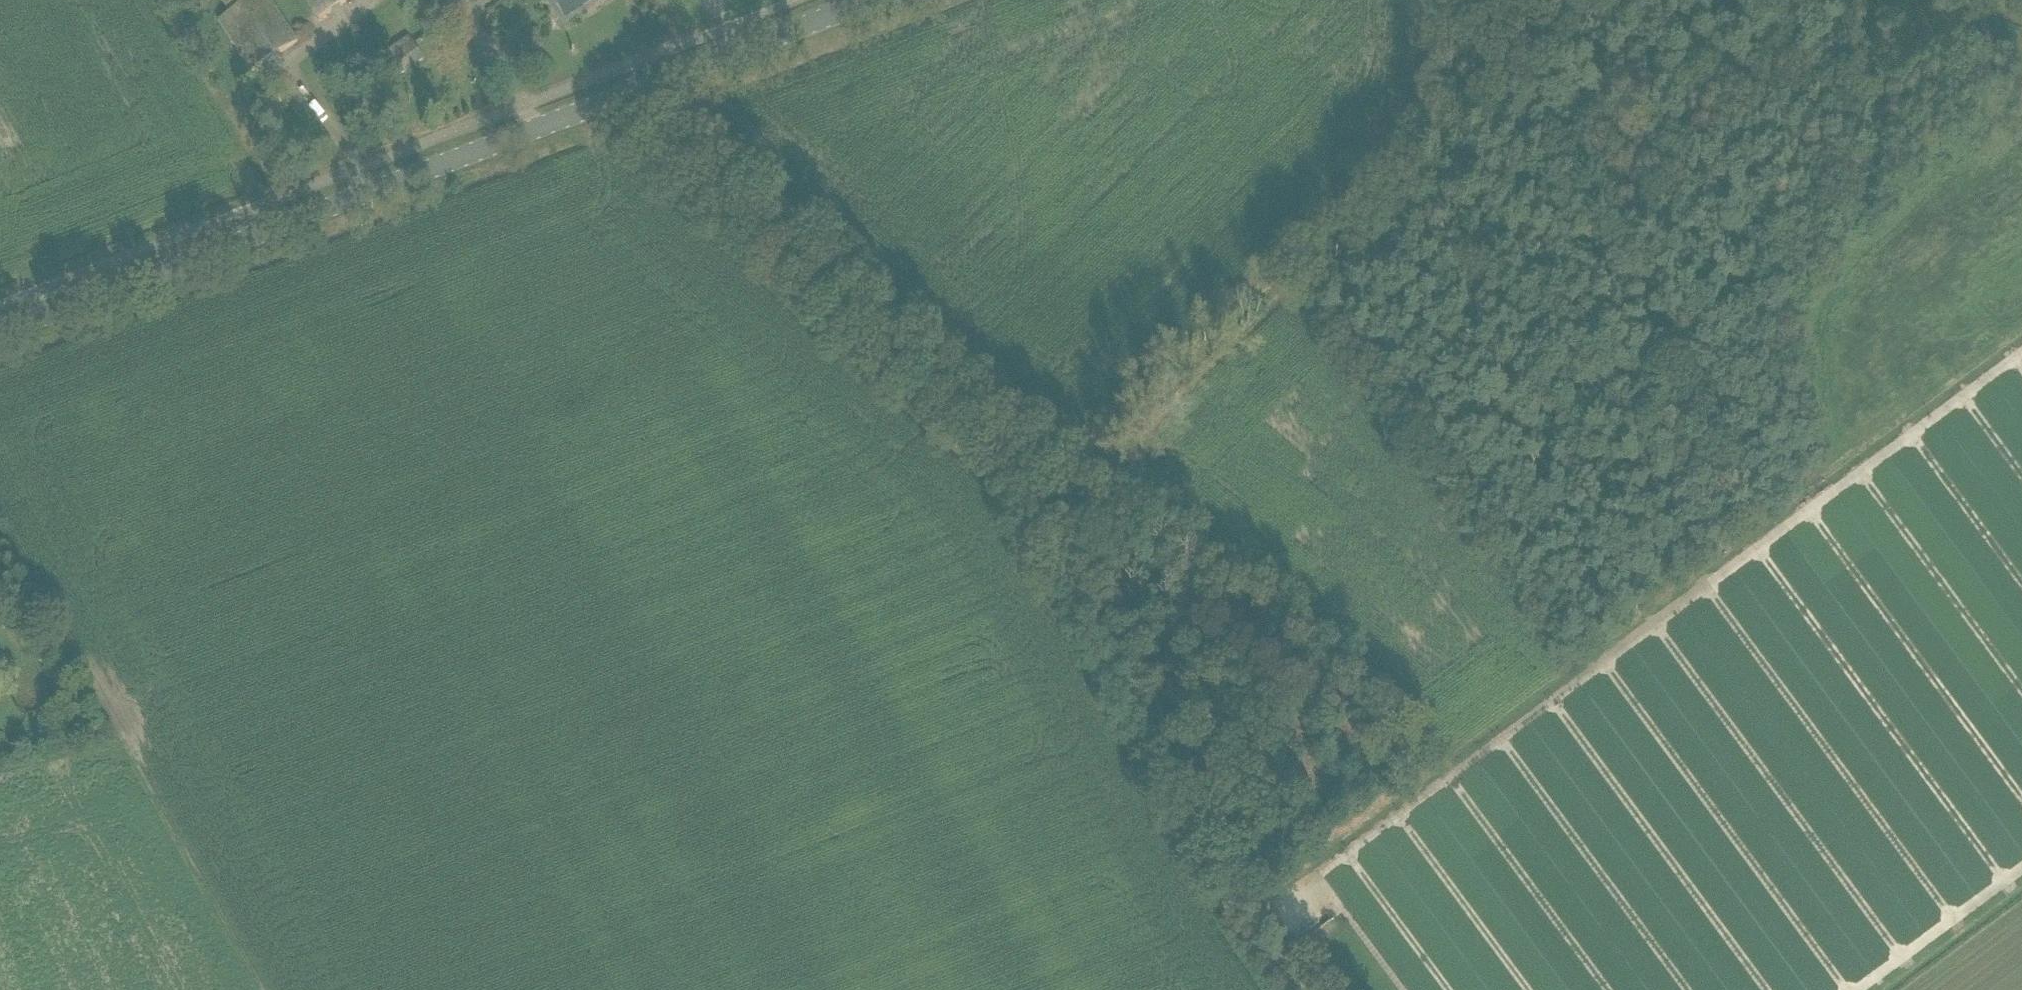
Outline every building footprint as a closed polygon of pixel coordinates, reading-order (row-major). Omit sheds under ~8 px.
[(268,0),(218,0),(228,14),(217,21),(251,73),(297,43),(268,0)] [(317,59),(400,4),(398,0),(278,0),(317,59)] [(562,16),(576,7),(574,5),(579,1),(582,6),(591,0),(551,0),(562,16)] [(377,58),(393,82),(424,61),(408,37),(377,58)]
